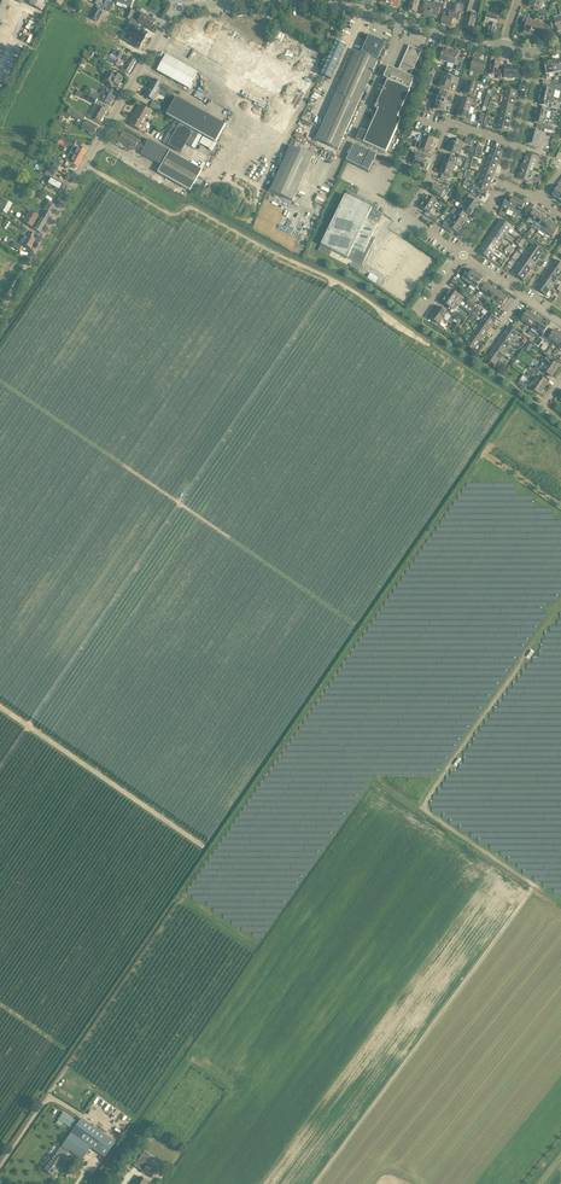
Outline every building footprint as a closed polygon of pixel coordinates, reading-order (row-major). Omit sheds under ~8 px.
[(29,4),(40,10),(45,0),(31,0),(29,4)] [(123,5),(131,8),(134,0),(125,0),(123,5)] [(408,11),(416,13),(420,0),(409,0),(411,1),(408,11)] [(441,24),(451,27),(452,23),(454,23),(455,19),(459,20),(461,14),(463,14),(464,12),(465,8),(466,4),(467,1),(462,0),(460,0),(459,6),(453,4),(451,11),(451,10),(449,15),(444,13),(441,24)] [(541,10),(540,10),(543,3),(533,0),(531,0),(529,6),(534,8),(533,11),(547,15),(548,13),(541,10)] [(110,1),(106,10),(110,12),(114,3),(110,1)] [(422,15),(430,17),(433,7),(433,5),(426,3),(422,15)] [(437,6),(433,5),(433,7),(430,17),(437,19),(441,5),(437,4),(437,6)] [(466,4),(465,8),(464,12),(467,13),(463,27),(473,30),(475,21),(475,20),(476,15),(470,13),(472,6),(466,4)] [(156,21),(152,19),(145,15),(147,12),(138,7),(136,11),(139,13),(140,12),(143,14),(138,22),(151,29),(156,21)] [(96,9),(91,18),(97,22),(102,12),(96,9)] [(484,22),(490,24),(487,34),(494,36),(499,15),(487,12),(484,22)] [(30,16),(22,34),(31,38),(33,34),(30,33),(36,19),(30,16)] [(535,21),(524,18),(522,25),(526,26),(523,34),(530,36),(534,23),(535,21)] [(128,32),(144,42),(144,41),(146,38),(148,35),(147,34),(142,31),(142,30),(141,31),(140,30),(141,30),(140,29),(140,30),(138,29),(141,24),(131,19),(128,24),(132,26),(131,28),(129,32),(128,32)] [(560,33),(560,19),(554,21),(554,19),(550,20),(551,23),(547,24),(548,26),(548,28),(552,27),(556,26),(558,34),(560,33)] [(535,21),(534,23),(530,36),(537,38),(539,31),(543,32),(545,25),(541,23),(535,21)] [(128,33),(124,39),(131,43),(135,46),(135,47),(139,50),(142,45),(144,42),(128,32),(128,33)] [(378,61),(376,61),(377,60),(378,60),(386,44),(369,36),(362,53),(363,54),(363,55),(356,51),(351,62),(373,73),(374,72),(373,71),(378,61)] [(336,42),(321,75),(330,79),(345,46),(336,42)] [(409,46),(398,72),(388,67),(384,78),(409,89),(414,79),(410,77),(422,52),(409,46)] [(436,51),(435,55),(432,63),(436,64),(437,60),(447,63),(451,51),(444,49),(443,53),(436,51)] [(120,60),(123,55),(118,52),(117,52),(114,50),(110,56),(112,57),(113,56),(120,60)] [(464,59),(457,57),(458,53),(451,51),(447,63),(457,66),(456,70),(460,71),(464,59)] [(125,55),(122,61),(133,67),(136,61),(128,57),(125,55)] [(166,55),(162,62),(157,71),(189,89),(198,73),(166,55)] [(110,56),(106,62),(113,66),(113,64),(119,67),(120,66),(122,67),(121,69),(129,73),(133,67),(122,61),(120,60),(113,56),(112,57),(110,56)] [(483,75),(487,63),(474,59),(470,71),(483,75)] [(552,61),(554,73),(558,72),(558,76),(560,76),(560,71),(559,60),(552,61)] [(549,74),(554,73),(552,61),(544,63),(547,78),(550,78),(549,74)] [(351,62),(346,74),(368,83),(373,73),(351,62)] [(491,62),(489,75),(496,76),(496,79),(501,80),(502,73),(498,72),(500,63),(491,62)] [(504,78),(518,79),(519,66),(509,66),(509,67),(505,67),(504,78)] [(112,83),(118,86),(123,78),(113,72),(112,74),(109,72),(106,76),(102,83),(109,87),(112,83)] [(368,83),(346,74),(341,85),(363,95),(368,83)] [(443,74),(441,81),(451,84),(454,77),(443,74)] [(145,96),(154,101),(160,90),(167,94),(170,89),(154,80),(145,96)] [(410,90),(387,80),(375,108),(378,110),(398,118),(410,90)] [(450,90),(451,84),(441,81),(440,87),(450,90)] [(467,82),(465,88),(475,91),(477,85),(467,82)] [(333,101),(355,111),(363,95),(341,85),(333,101)] [(556,87),(550,85),(549,85),(548,89),(542,87),(540,95),(551,97),(552,90),(555,91),(556,87)] [(93,91),(89,97),(97,101),(98,98),(101,100),(110,105),(116,93),(107,88),(103,96),(96,92),(93,91)] [(472,97),(471,99),(476,100),(478,92),(475,91),(465,88),(464,95),(472,97)] [(505,90),(504,97),(515,99),(517,92),(505,90)] [(439,91),(437,97),(447,100),(449,94),(439,91)] [(538,99),(539,100),(538,101),(545,103),(544,107),(550,108),(551,108),(552,104),(552,105),(553,104),(554,104),(554,103),(555,102),(555,101),(555,100),(555,99),(554,98),(551,97),(540,95),(539,96),(538,99)] [(97,101),(89,97),(87,96),(85,99),(95,105),(97,101)] [(445,107),(447,100),(437,97),(434,96),(432,103),(445,107)] [(504,97),(502,103),(514,106),(515,99),(504,97)] [(176,121),(186,103),(176,98),(167,115),(176,121)] [(462,98),(461,105),(471,108),(474,109),(476,100),(471,99),(470,101),(462,98)] [(333,101),(329,112),(350,122),(355,111),(333,101)] [(151,107),(158,111),(160,107),(153,103),(151,107)] [(203,112),(186,103),(176,121),(193,130),(203,112)] [(445,107),(432,103),(429,111),(434,113),(435,111),(443,113),(445,107)] [(502,103),(501,110),(512,113),(514,106),(502,103)] [(90,115),(101,121),(107,111),(96,105),(90,115)] [(130,124),(137,128),(142,132),(145,127),(145,126),(149,120),(148,119),(152,112),(140,105),(134,116),(135,116),(133,118),(132,118),(129,122),(130,123),(130,124)] [(461,105),(459,111),(469,114),(471,108),(461,105)] [(80,117),(84,120),(86,117),(70,108),(67,113),(79,119),(80,117)] [(375,108),(374,108),(369,121),(371,122),(367,132),(362,142),(386,153),(401,119),(398,118),(378,110),(375,108)] [(536,109),(535,116),(546,118),(547,111),(536,109)] [(501,110),(499,117),(511,119),(512,113),(501,110)] [(467,120),(469,114),(459,111),(457,117),(467,120)] [(193,130),(202,135),(216,143),(226,125),(203,112),(193,130)] [(345,133),(350,122),(329,112),(323,123),(345,133)] [(548,126),(550,119),(546,118),(535,116),(533,123),(537,124),(546,126),(545,130),(552,131),(553,127),(548,126)] [(499,117),(497,124),(509,126),(511,119),(499,117)] [(98,127),(84,120),(83,122),(85,123),(82,128),(89,132),(89,133),(92,135),(93,134),(93,135),(94,134),(96,131),(95,131),(98,127)] [(176,121),(166,139),(164,143),(182,153),(187,144),(195,149),(202,136),(176,121)] [(345,133),(323,123),(316,140),(338,150),(345,133)] [(507,133),(509,126),(497,124),(496,131),(507,133)] [(532,129),(528,144),(536,146),(540,131),(532,129)] [(356,140),(362,142),(367,132),(361,130),(356,140)] [(140,154),(162,166),(158,173),(190,191),(202,170),(148,140),(145,146),(139,142),(124,133),(119,142),(134,150),(135,149),(141,152),(140,154)] [(199,143),(210,149),(209,150),(212,151),(216,143),(214,142),(213,143),(203,137),(199,143)] [(434,142),(433,141),(433,140),(422,137),(420,144),(431,147),(431,146),(433,145),(434,142)] [(451,139),(449,145),(461,150),(463,143),(451,139)] [(368,172),(373,163),(372,163),(372,161),(373,159),(374,160),(376,156),(377,155),(354,144),(346,161),(347,161),(368,172)] [(431,149),(430,148),(431,147),(420,144),(418,150),(429,153),(429,152),(430,152),(431,149)] [(458,156),(461,150),(449,145),(447,151),(458,156)] [(65,160),(77,167),(85,151),(78,147),(78,148),(73,146),(65,160)] [(302,152),(291,147),(280,169),(291,174),(297,163),(302,152)] [(489,153),(500,157),(503,151),(491,147),(489,153)] [(313,157),(302,152),(297,163),(308,168),(313,157)] [(498,164),(500,157),(489,153),(486,160),(498,164)] [(413,165),(424,170),(427,162),(422,161),(423,157),(415,154),(414,158),(415,158),(413,165)] [(525,154),(523,160),(537,165),(538,161),(536,160),(537,158),(525,154)] [(457,159),(445,155),(443,161),(455,166),(455,165),(458,167),(459,164),(456,163),(457,159)] [(495,170),(498,164),(486,160),(484,166),(495,170)] [(523,160),(521,167),(533,170),(534,169),(536,169),(537,165),(523,160)] [(443,161),(440,168),(452,172),(455,166),(443,161)] [(297,163),(291,174),(303,179),(308,168),(297,163)] [(493,177),(495,170),(484,166),(482,173),(493,177)] [(50,178),(45,185),(59,193),(63,185),(51,178),(55,170),(49,167),(45,175),(50,178)] [(521,167),(519,173),(533,177),(534,173),(532,173),(533,170),(521,167)] [(440,168),(438,173),(442,175),(440,179),(446,181),(447,180),(449,181),(452,172),(440,168)] [(291,174),(280,169),(270,191),(292,201),(303,179),(291,174)] [(491,183),(493,177),(482,173),(479,179),(491,183)] [(536,183),(539,183),(540,180),(537,179),(533,177),(519,173),(517,179),(529,183),(530,181),(536,183)] [(491,183),(479,179),(477,186),(488,190),(491,183)] [(431,189),(432,189),(431,190),(441,198),(445,191),(448,193),(450,190),(444,186),(442,189),(435,184),(433,187),(432,187),(431,189)] [(486,197),(488,190),(477,186),(474,193),(483,198),(484,197),(486,197)] [(558,199),(560,195),(560,188),(558,186),(552,195),(558,199)] [(356,195),(347,191),(318,251),(329,256),(332,251),(362,265),(375,239),(371,237),(383,214),(377,211),(379,207),(356,195)] [(313,202),(324,206),(327,198),(317,193),(313,202)] [(465,204),(473,210),(477,205),(476,203),(478,200),(469,194),(467,197),(469,198),(465,204)] [(428,196),(424,202),(434,208),(436,210),(440,204),(439,203),(428,196)] [(513,212),(514,212),(519,200),(513,197),(512,200),(506,198),(502,207),(513,212)] [(13,203),(4,199),(0,208),(0,210),(8,214),(13,203)] [(41,218),(41,219),(46,222),(51,213),(50,212),(55,205),(47,200),(46,202),(42,209),(44,210),(39,217),(41,218)] [(449,206),(441,200),(439,203),(440,204),(447,209),(449,206)] [(525,203),(519,200),(514,212),(523,216),(527,207),(524,205),(525,203)] [(430,214),(434,208),(424,202),(424,203),(422,203),(420,205),(421,207),(420,208),(427,212),(425,215),(429,218),(436,223),(438,220),(430,214)] [(459,209),(458,210),(455,207),(453,209),(464,217),(466,218),(468,215),(469,216),(473,210),(465,204),(462,202),(458,208),(459,209)] [(455,216),(452,221),(461,227),(462,226),(463,227),(466,223),(465,223),(465,222),(462,219),(464,217),(453,209),(451,213),(455,216)] [(538,212),(535,210),(529,219),(535,224),(541,215),(541,214),(541,213),(539,212),(538,212)] [(31,227),(35,220),(37,222),(39,218),(37,217),(29,212),(23,222),(31,227)] [(539,232),(539,231),(548,219),(541,215),(535,224),(532,228),(539,232)] [(452,221),(449,218),(446,222),(445,221),(442,226),(450,232),(452,229),(457,233),(458,232),(459,233),(462,229),(461,228),(461,227),(452,221)] [(40,232),(46,222),(41,219),(38,223),(36,222),(33,228),(40,232)] [(500,219),(496,224),(508,233),(511,229),(509,227),(510,226),(500,219)] [(545,236),(548,232),(554,223),(548,219),(539,231),(545,236)] [(554,223),(548,232),(554,236),(560,227),(554,223)] [(506,236),(508,233),(496,224),(492,230),(502,237),(504,235),(506,236)] [(501,238),(502,237),(492,230),(489,235),(501,243),(503,240),(501,238)] [(34,234),(30,232),(28,236),(22,245),(30,249),(35,241),(32,239),(34,234)] [(498,247),(501,243),(489,235),(485,240),(495,247),(496,245),(498,247)] [(494,249),(495,247),(485,240),(481,246),(494,254),(496,250),(494,249)] [(19,251),(22,246),(15,242),(12,246),(19,251)] [(533,244),(529,250),(539,257),(543,251),(533,244)] [(494,254),(481,246),(478,251),(488,258),(489,256),(491,258),(494,254)] [(536,263),(539,257),(529,250),(525,256),(536,263)] [(525,256),(521,261),(532,268),(536,263),(525,256)] [(551,266),(560,272),(560,264),(555,260),(551,266)] [(528,274),(532,268),(521,261),(517,267),(528,274)] [(350,266),(359,272),(361,270),(351,263),(350,266)] [(272,278),(275,275),(281,280),(283,281),(286,278),(291,283),(286,289),(289,291),(292,288),(296,281),(295,281),(283,274),(283,275),(265,265),(264,266),(262,264),(261,267),(263,268),(263,269),(266,271),(268,273),(268,274),(272,278)] [(560,274),(560,272),(551,266),(547,271),(558,278),(560,274)] [(524,280),(528,274),(517,267),(513,273),(524,280)] [(470,285),(478,274),(473,271),(471,273),(468,271),(462,280),(470,285)] [(554,284),(558,278),(547,271),(544,277),(554,284)] [(483,278),(478,274),(470,285),(479,291),(485,282),(482,280),(483,278)] [(544,277),(540,282),(550,290),(554,284),(544,277)] [(546,295),(550,290),(540,282),(536,288),(546,295)] [(480,298),(483,300),(491,287),(486,283),(480,292),(483,294),(480,298)] [(497,291),(491,287),(483,300),(485,301),(487,297),(491,299),(497,291)] [(447,295),(446,296),(456,303),(459,300),(462,302),(463,301),(462,299),(460,297),(454,293),(451,290),(449,292),(448,292),(447,294),(447,295)] [(502,294),(497,291),(491,299),(494,301),(493,303),(495,305),(502,294)] [(495,305),(493,307),(494,307),(496,307),(498,304),(502,307),(508,298),(502,294),(495,305)] [(452,309),(456,303),(446,296),(446,297),(445,296),(444,299),(442,302),(452,309)] [(474,309),(476,305),(469,300),(467,304),(474,309)] [(444,319),(446,316),(448,313),(439,307),(435,313),(444,319)] [(518,318),(521,320),(527,324),(533,315),(527,312),(526,313),(523,311),(518,318)] [(466,321),(468,317),(461,312),(458,316),(466,321)] [(430,317),(431,318),(430,319),(440,325),(444,319),(435,313),(434,314),(433,313),(430,317)] [(482,317),(493,324),(497,319),(488,313),(486,316),(484,314),(482,317)] [(527,324),(532,328),(538,319),(533,315),(527,324)] [(489,330),(493,324),(482,317),(481,319),(483,320),(480,323),(489,330)] [(532,328),(537,331),(543,323),(538,319),(532,328)] [(486,335),(489,330),(480,323),(478,326),(476,325),(475,327),(486,335)] [(549,327),(543,323),(537,331),(543,335),(549,327)] [(482,340),(486,335),(475,327),(473,329),(475,331),(473,334),(482,340)] [(505,333),(516,340),(517,338),(515,336),(518,333),(509,327),(505,333)] [(545,337),(551,341),(550,343),(552,345),(554,343),(553,343),(559,334),(554,330),(552,333),(549,331),(545,337)] [(515,342),(516,340),(505,333),(501,338),(510,344),(512,341),(515,342)] [(478,346),(482,340),(473,334),(471,337),(469,336),(467,338),(478,346)] [(543,340),(539,337),(534,344),(538,347),(543,340)] [(474,351),(478,346),(467,338),(466,340),(468,341),(465,345),(474,351)] [(501,338),(498,343),(508,351),(510,349),(508,347),(510,344),(501,338)] [(524,349),(528,352),(532,345),(527,342),(524,349)] [(498,343),(494,348),(503,355),(505,351),(507,353),(508,351),(498,343)] [(501,361),(502,359),(500,358),(503,355),(494,348),(490,354),(501,361)] [(549,360),(548,359),(550,356),(545,353),(543,356),(546,358),(543,363),(546,365),(555,372),(559,367),(549,360)] [(500,363),(501,361),(490,354),(486,359),(495,365),(498,362),(500,363)] [(552,377),(555,372),(546,365),(542,370),(552,377)] [(539,373),(534,369),(530,366),(528,369),(537,376),(539,373)] [(539,376),(535,382),(544,389),(548,382),(539,376)] [(527,385),(520,380),(518,383),(525,388),(527,385)] [(539,395),(544,389),(535,382),(531,389),(539,395)] [(26,677),(0,677),(0,681),(1,681),(4,683),(6,679),(6,685),(6,686),(6,690),(7,688),(12,688),(13,686),(15,687),(16,685),(16,689),(19,690),(21,687),(21,685),(16,682),(16,681),(17,678),(18,678),(23,680),(23,685),(26,680),(26,677)] [(373,779),(371,782),(380,787),(382,784),(373,779)] [(58,1120),(56,1123),(61,1126),(63,1123),(73,1130),(78,1123),(63,1112),(58,1120)] [(48,1157),(51,1159),(43,1169),(52,1176),(63,1160),(62,1159),(68,1150),(82,1160),(91,1147),(104,1157),(115,1142),(81,1118),(55,1155),(54,1154),(53,1155),(51,1153),(48,1157)] [(162,1163),(145,1151),(135,1166),(152,1178),(162,1163)]
